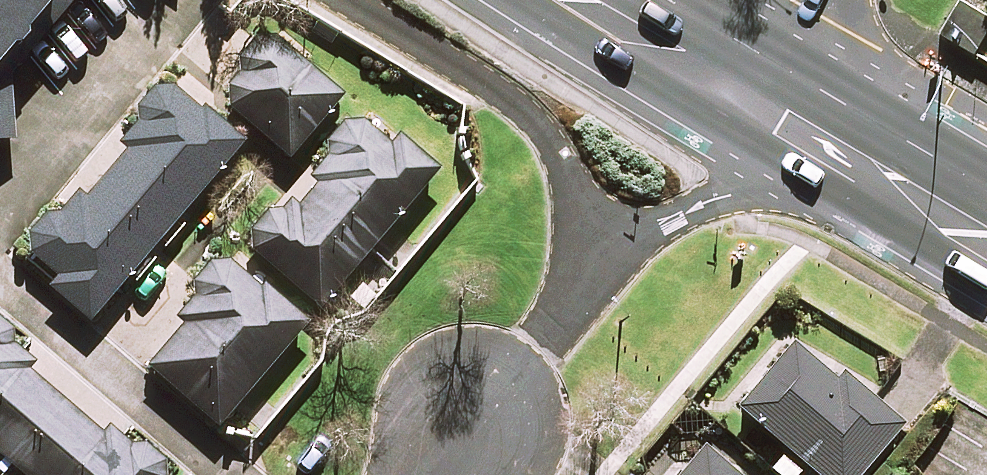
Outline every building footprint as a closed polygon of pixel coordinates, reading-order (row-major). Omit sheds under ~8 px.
[(44,0),(0,0),(0,52),(44,0)] [(340,96),(269,34),(216,95),(286,157),(340,96)] [(11,138),(0,57),(0,139),(11,138)] [(240,142),(166,79),(114,141),(126,151),(87,198),(76,189),(25,249),(56,275),(46,286),(88,321),(240,142)] [(433,171),(361,109),(246,244),(317,306),(433,171)] [(302,322),(218,253),(186,291),(201,303),(147,368),(216,425),(302,322)] [(22,474),(165,474),(166,471),(166,467),(165,463),(164,460),(163,456),(160,452),(158,449),(155,447),(151,445),(147,443),(143,442),(139,442),(135,442),(131,443),(110,425),(104,432),(27,368),(31,363),(11,347),(11,342),(11,337),(10,333),(9,328),(7,324),(4,320),(1,317),(0,316),(0,456),(22,474)] [(789,342),(734,406),(814,474),(856,474),(898,425),(837,372),(832,378),(789,342)] [(703,449),(680,474),(733,474),(703,449)]
